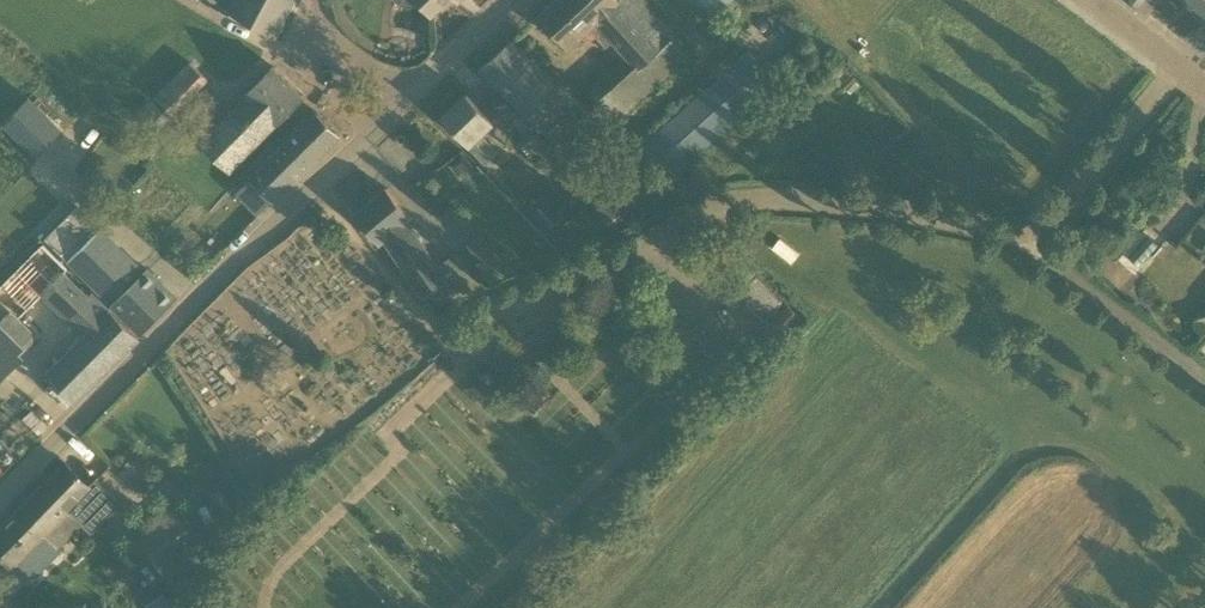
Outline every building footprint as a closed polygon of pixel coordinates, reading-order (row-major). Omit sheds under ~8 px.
[(293,0),(236,0),(230,11),(275,35),(293,0)] [(447,0),(417,0),(431,15),(447,0)] [(539,14),(569,47),(596,23),(626,56),(588,91),(590,93),(615,120),(687,55),(669,35),(672,32),(643,0),(621,0),(620,1),(620,0),(555,0),(539,14)] [(674,1),(691,21),(703,11),(713,23),(741,0),(675,0),(674,1)] [(1204,23),(1204,0),(1184,0),(1204,23)] [(511,39),(479,69),(510,102),(555,144),(585,114),(511,39)] [(640,149),(667,180),(776,82),(749,52),(640,149)] [(172,115),(207,80),(190,63),(155,98),(172,115)] [(276,68),(274,66),(247,95),(249,97),(203,146),(230,172),(277,124),(278,124),(304,96),(302,94),(302,95),(275,68),(276,68)] [(480,134),(493,121),(467,94),(442,117),(486,163),(498,152),(480,134)] [(505,122),(515,112),(499,95),(489,104),(505,122)] [(63,131),(29,98),(3,124),(37,157),(63,131)] [(149,100),(135,114),(154,134),(167,120),(149,100)] [(251,178),(234,195),(242,203),(252,213),(256,216),(258,215),(272,200),(274,202),(286,191),(341,135),(317,112),(249,177),(251,178)] [(559,155),(540,133),(525,146),(533,154),(529,157),(535,164),(542,158),(548,165),(559,155)] [(1167,201),(1144,228),(1156,239),(1187,205),(1177,195),(1204,163),(1180,140),(1165,158),(1161,154),(1149,168),(1152,171),(1145,180),(1167,201)] [(357,213),(355,214),(379,244),(384,240),(424,297),(439,287),(445,296),(470,279),(454,255),(437,267),(407,221),(412,218),(386,188),(357,213)] [(564,195),(560,190),(554,195),(558,200),(564,195)] [(544,200),(531,210),(547,230),(560,219),(544,200)] [(67,215),(77,225),(55,249),(142,334),(177,299),(146,268),(143,272),(76,206),(67,215)] [(504,262),(482,233),(469,243),(483,261),(479,264),(488,275),(504,262)] [(43,338),(13,309),(40,281),(25,266),(2,290),(0,288),(0,382),(43,338)] [(48,374),(75,401),(139,337),(93,292),(87,298),(65,276),(45,297),(85,337),(48,374)] [(756,277),(740,294),(748,302),(746,304),(763,321),(782,303),(756,277)] [(66,460),(42,485),(43,486),(44,486),(70,512),(83,525),(91,533),(121,503),(95,478),(90,483),(66,460)] [(0,526),(0,554),(15,569),(46,537),(57,548),(59,550),(83,525),(70,512),(44,486),(43,486),(42,485),(41,484),(0,526)] [(219,517),(210,501),(198,508),(207,524),(219,517)] [(193,541),(181,525),(144,550),(155,567),(193,541)] [(164,592),(147,604),(150,607),(175,607),(164,592)]
